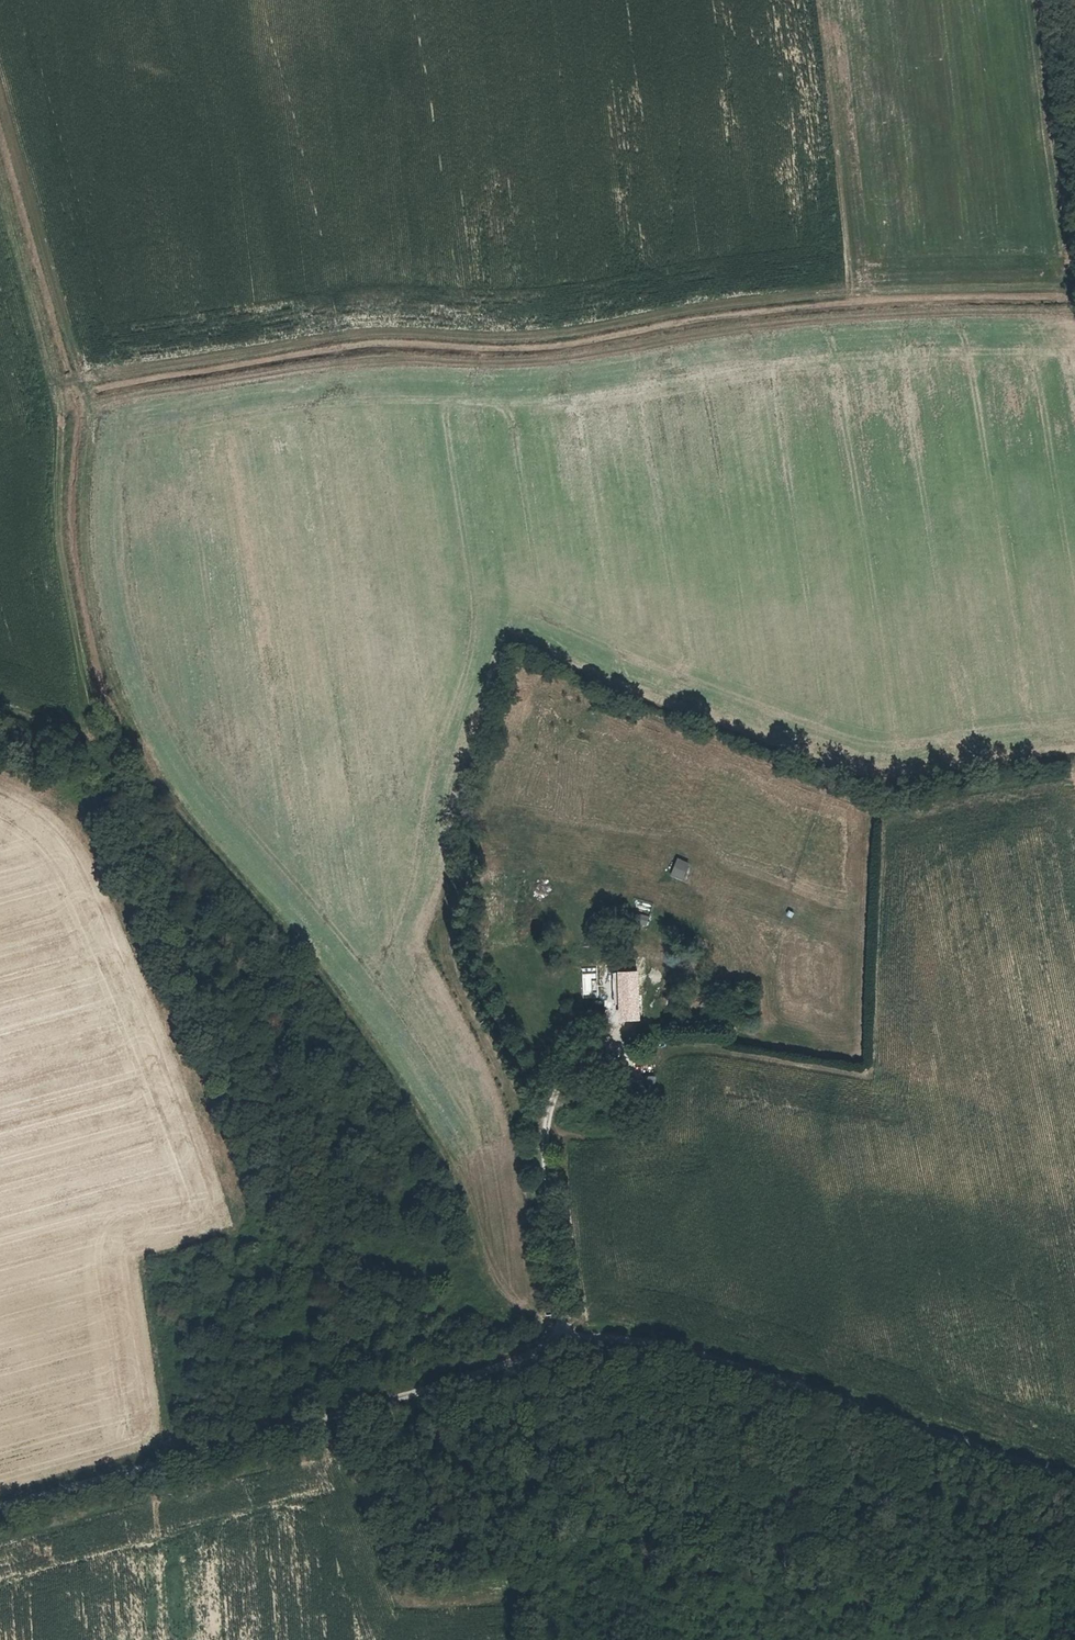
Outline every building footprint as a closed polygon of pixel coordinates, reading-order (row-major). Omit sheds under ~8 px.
[(681,880),(689,863),(676,856),(668,874),(681,880)] [(632,974),(612,974),(614,1022),(635,1021),(632,974)]
